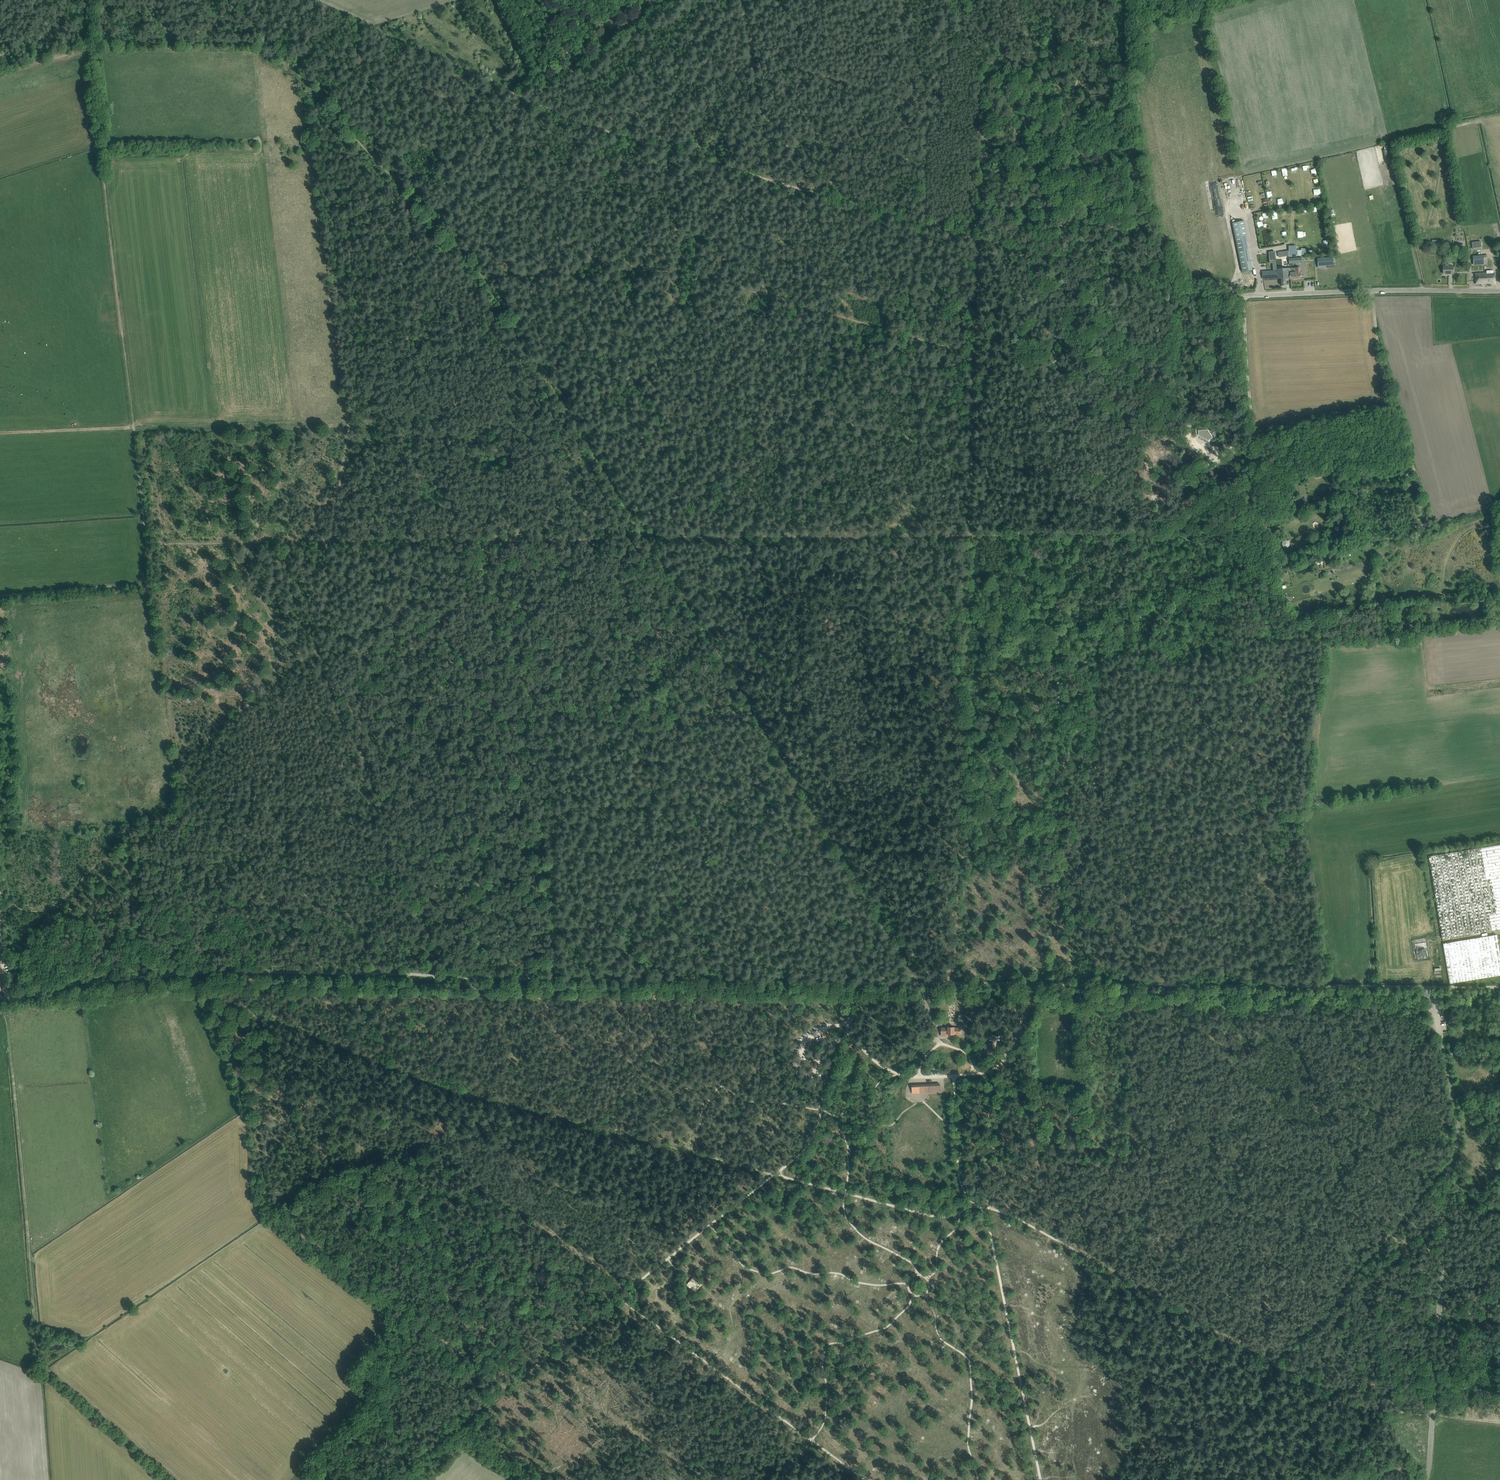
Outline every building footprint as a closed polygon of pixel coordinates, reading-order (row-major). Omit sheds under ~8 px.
[(1243,272),(1253,270),(1246,236),(1247,236),(1244,221),(1233,223),(1243,272)] [(1484,262),(1483,255),(1473,256),(1474,263),(1484,262)] [(1333,257),(1317,258),(1318,260),(1318,266),(1326,266),(1333,265),(1333,257)] [(1300,267),(1290,268),(1290,269),(1290,279),(1301,278),(1301,273),(1300,267)] [(1290,269),(1290,268),(1289,268),(1290,269),(1277,270),(1277,278),(1280,278),(1281,285),(1287,285),(1286,279),(1290,279),(1290,269)] [(1277,278),(1277,270),(1262,271),(1263,279),(1277,278)] [(1490,273),(1486,273),(1487,283),(1495,283),(1495,278),(1495,273),(1494,273),(1494,270),(1490,270),(1490,273)] [(1486,273),(1475,274),(1475,284),(1487,283),(1486,273)] [(1064,344),(1064,353),(1073,353),(1073,344),(1064,344)] [(1048,360),(1046,366),(1059,369),(1060,367),(1061,362),(1057,362),(1058,357),(1051,356),(1050,360),(1050,361),(1048,360)] [(1429,856),(1442,938),(1492,930),(1499,929),(1499,845),(1481,848),(1429,856)] [(1492,935),(1443,943),(1450,983),(1499,975),(1499,953),(1497,935),(1492,935)] [(1424,948),(1414,950),(1416,957),(1426,955),(1424,948)] [(942,1028),(942,1033),(942,1036),(948,1036),(948,1034),(961,1034),(961,1028),(954,1028),(954,1027),(948,1027),(948,1028),(942,1028)] [(939,1083),(911,1085),(912,1093),(940,1092),(939,1083)] [(703,1283),(694,1276),(686,1284),(694,1291),(703,1283)]
